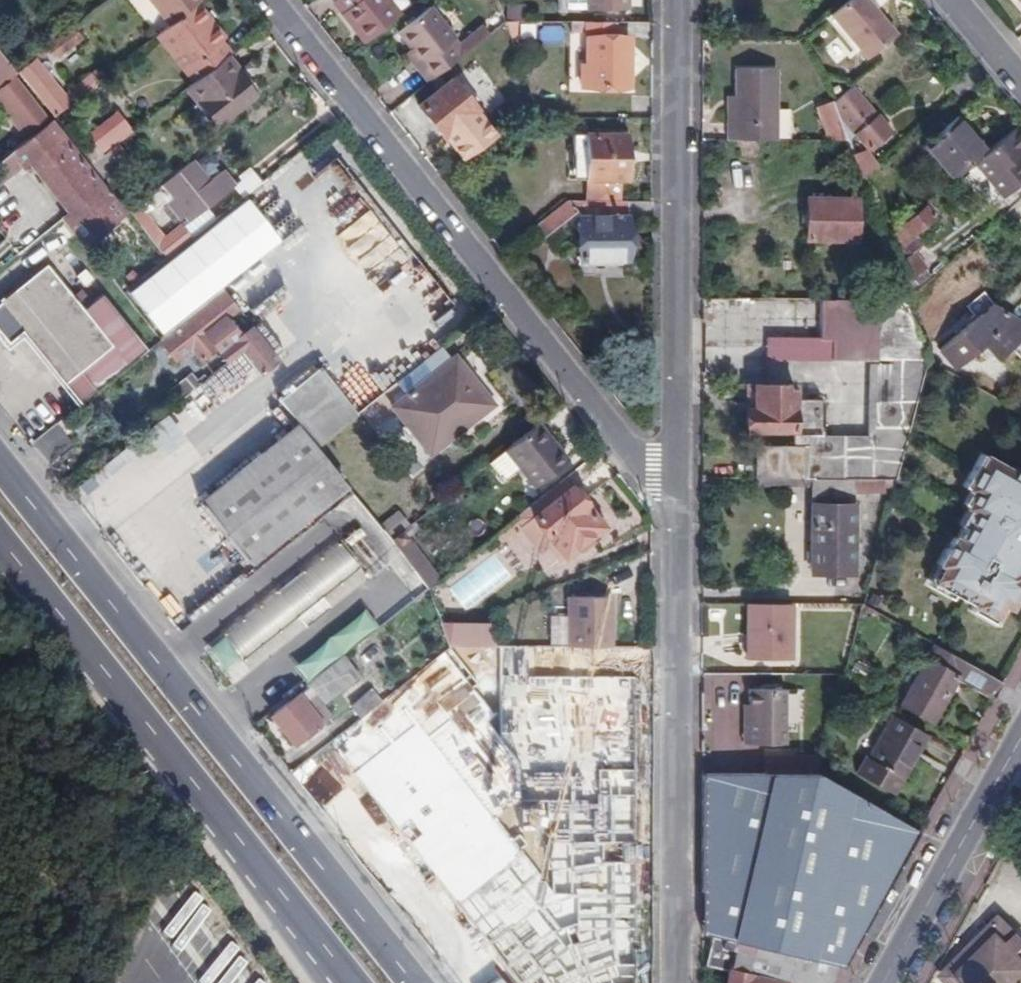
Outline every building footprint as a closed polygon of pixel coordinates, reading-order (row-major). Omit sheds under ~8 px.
[(200,0),(151,0),(170,24),(200,0)] [(227,55),(233,50),(224,41),(230,36),(200,0),(170,24),(159,33),(197,80),(227,55)] [(368,40),(402,12),(392,0),(335,0),(368,40)] [(589,8),(628,10),(629,0),(589,0),(589,8)] [(870,0),(843,0),(831,10),(867,53),(896,31),(870,0)] [(418,63),(431,78),(462,52),(451,40),(457,35),(431,4),(401,29),(413,43),(425,58),(418,63)] [(614,22),(588,21),(587,66),(583,66),(583,88),(629,87),(629,39),(614,38),(614,22)] [(61,57),(85,38),(75,26),(47,48),(53,56),(57,54),(61,57)] [(539,39),(561,39),(562,27),(539,26),(539,39)] [(406,49),(418,63),(425,58),(413,43),(406,49)] [(32,135),(49,122),(54,117),(16,70),(0,50),(0,94),(32,135)] [(240,69),(227,55),(197,80),(181,92),(212,130),(257,93),(239,72),(240,69)] [(57,115),(103,78),(97,72),(68,97),(37,59),(21,72),(57,115)] [(727,120),(727,137),(777,137),(775,64),(736,64),(736,92),(736,120),(727,120)] [(477,107),(454,80),(422,103),(444,133),(477,107)] [(851,84),(835,97),(848,134),(856,128),(868,141),(887,126),(851,84)] [(727,92),(727,120),(736,120),(736,92),(727,92)] [(28,139),(32,135),(0,94),(0,104),(28,139)] [(817,104),(829,136),(849,136),(848,134),(835,97),(817,104)] [(103,154),(133,130),(117,110),(86,134),(103,154)] [(973,161),(989,148),(961,114),(928,141),(957,174),(973,161)] [(63,219),(84,246),(123,214),(49,122),(32,135),(28,139),(0,161),(0,184),(28,162),(60,201),(63,197),(74,210),(63,219)] [(1013,128),(989,148),(973,161),(1000,194),(1020,177),(1020,159),(1017,155),(1020,151),(1020,138),(1013,128)] [(587,198),(621,199),(621,177),(628,177),(628,135),(574,134),(574,152),(587,152),(587,198)] [(92,164),(106,181),(131,160),(118,144),(92,164)] [(858,153),(856,156),(862,174),(877,162),(870,153),(864,158),(858,153)] [(208,184),(190,162),(148,196),(157,208),(169,200),(182,218),(185,216),(190,222),(235,186),(223,171),(208,184)] [(249,168),(233,182),(244,196),(261,183),(249,168)] [(855,239),(857,187),(807,187),(806,239),(855,239)] [(628,219),(653,219),(653,199),(621,199),(587,198),(569,198),(534,224),(544,236),(575,213),(580,217),(581,260),(628,260),(628,219)] [(128,295),(159,335),(277,241),(247,202),(128,295)] [(922,203),(892,228),(904,242),(915,233),(913,231),(932,214),(922,203)] [(129,211),(167,259),(176,252),(136,205),(129,211)] [(888,246),(904,291),(909,288),(906,278),(918,272),(913,254),(898,258),(890,235),(884,236),(888,246)] [(873,296),(906,296),(904,291),(888,246),(872,245),(861,246),(861,265),(871,265),(873,296)] [(96,391),(148,350),(103,293),(84,309),(46,262),(0,300),(2,301),(0,302),(0,330),(10,343),(23,332),(38,319),(96,391)] [(797,296),(776,296),(776,335),(833,335),(833,296),(797,296)] [(833,357),(856,356),(878,357),(893,357),(906,296),(873,296),(833,296),(833,335),(833,357)] [(189,348),(211,375),(240,351),(260,375),(280,359),(252,325),(239,336),(213,304),(163,344),(175,358),(189,348)] [(1020,334),(1020,320),(992,304),(943,345),(956,361),(984,337),(997,354),(1020,334)] [(23,332),(81,404),(96,391),(38,319),(23,332)] [(775,356),(833,357),(833,335),(776,335),(775,356)] [(440,345),(382,392),(430,452),(494,401),(476,378),(470,382),(440,345)] [(882,478),(896,478),(927,357),(893,357),(878,357),(878,434),(827,434),(826,396),(796,396),(796,428),(796,444),(758,445),(758,477),(813,477),(882,478)] [(766,375),(795,377),(796,361),(768,359),(766,375)] [(318,367),(279,399),(297,422),(316,445),(355,414),(318,367)] [(182,398),(198,388),(189,374),(173,384),(182,398)] [(748,427),(796,428),(796,396),(796,382),(749,383),(748,427)] [(165,414),(144,429),(163,454),(184,439),(165,414)] [(537,421),(504,447),(535,486),(570,457),(560,445),(558,446),(537,421)] [(48,464),(73,442),(55,422),(30,444),(48,464)] [(316,445),(297,422),(199,503),(247,563),(345,481),(316,445)] [(87,496),(133,452),(124,442),(78,486),(87,496)] [(982,454),(964,488),(971,492),(963,507),(974,513),(959,541),(953,538),(938,566),(943,568),(936,580),(976,602),(973,607),(995,619),(1003,606),(1010,610),(1020,591),(1020,475),(982,454)] [(605,525),(566,477),(527,507),(568,556),(605,525)] [(881,490),(882,478),(813,477),(813,573),(832,573),(833,568),(856,568),(856,491),(881,490)] [(389,536),(407,526),(399,511),(380,521),(389,536)] [(402,530),(391,539),(415,569),(426,559),(402,530)] [(302,571),(323,596),(359,568),(338,542),(302,571)] [(330,604),(323,596),(302,571),(279,590),(300,615),(306,622),(330,604)] [(246,659),(300,615),(279,590),(225,634),(246,659)] [(568,596),(568,646),(613,646),(613,596),(568,596)] [(791,601),(749,600),(748,659),(791,659),(791,601)] [(497,624),(442,624),(450,646),(496,646),(497,624)] [(936,644),(901,704),(931,721),(957,677),(994,699),(1004,682),(936,644)] [(345,654),(308,684),(310,687),(275,716),(297,744),(332,715),(324,705),(362,673),(345,654)] [(628,882),(628,842),(630,842),(633,841),(634,839),(636,837),(637,835),(638,832),(638,697),(637,695),(636,692),(635,689),(632,687),(630,687),(628,686),(568,686),(565,687),(562,688),(560,690),(558,694),(558,697),(557,830),(558,834),(559,836),(560,839),(562,840),(565,842),(568,842),(573,842),(573,894),(545,906),(513,866),(519,861),(521,858),(522,854),(521,851),(519,847),(427,732),(426,731),(424,729),(422,729),(418,728),(415,729),(413,731),(365,769),(364,771),(363,774),(363,776),(364,780),(365,783),(457,898),(460,900),(463,901),(465,901),(468,901),(470,899),(495,931),(493,933),(492,935),(491,938),(492,941),(492,943),(494,946),(524,982),(636,982),(637,981),(638,978),(638,970),(639,894),(638,891),(638,889),(637,887),(634,884),(632,883),(628,882)] [(352,706),(361,718),(381,702),(372,690),(352,706)] [(752,705),(751,744),(786,744),(787,690),(752,690),(752,705)] [(903,775),(927,732),(894,714),(870,757),(867,756),(858,770),(892,789),(900,775),(903,775)] [(829,779),(836,767),(826,762),(820,774),(824,757),(765,756),(765,774),(702,774),(702,930),(713,933),(705,962),(728,968),(726,982),(790,982),(790,981),(793,982),(831,982),(835,964),(844,966),(920,830),(829,779)] [(1003,917),(945,976),(952,982),(1020,982),(1020,935),(1003,917)] [(258,971),(234,955),(215,982),(249,982),(258,971)]
